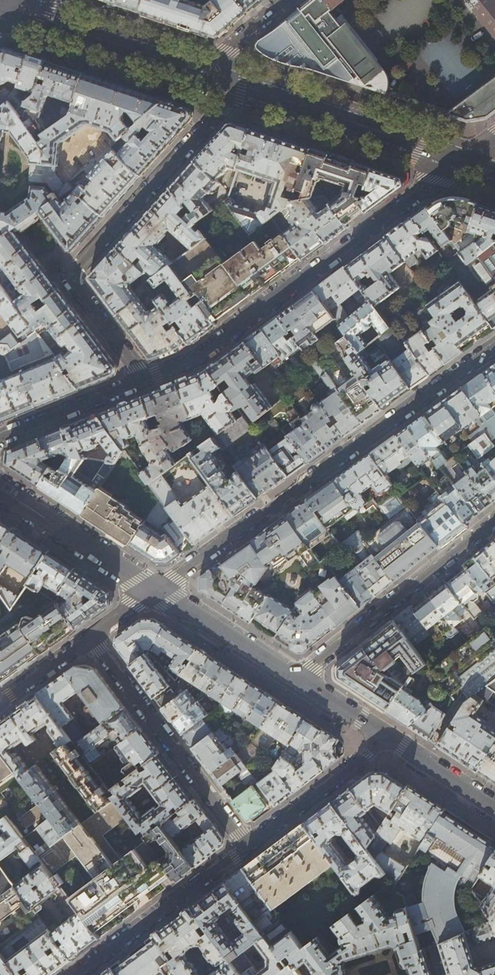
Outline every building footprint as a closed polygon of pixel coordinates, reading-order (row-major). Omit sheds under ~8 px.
[(118,5),(129,9),(140,13),(144,0),(119,0),(118,5)] [(140,13),(193,30),(200,32),(217,38),(229,28),(235,23),(248,12),(237,0),(144,0),(140,13)] [(248,12),(254,7),(262,0),(237,0),(248,12)] [(367,88),(371,84),(373,85),(384,75),(374,64),(380,59),(343,14),(337,19),(331,12),(334,10),(327,2),(324,4),(321,0),(309,0),(299,8),(292,14),(256,44),(258,52),(367,88)] [(324,4),(327,2),(334,10),(345,0),(321,0),(324,4)] [(494,35),(494,0),(468,0),(494,35)] [(6,82),(11,81),(16,83),(13,92),(18,88),(29,55),(18,51),(7,47),(0,49),(0,87),(6,82)] [(47,61),(29,55),(18,88),(13,92),(8,97),(6,98),(17,111),(25,103),(36,95),(40,83),(41,79),(47,61)] [(68,68),(47,61),(41,79),(48,81),(47,85),(40,83),(36,95),(25,103),(25,106),(42,112),(48,95),(66,101),(64,107),(64,106),(62,114),(69,116),(71,115),(72,112),(74,106),(85,73),(68,68)] [(131,89),(85,73),(74,106),(91,111),(89,117),(72,112),(71,115),(69,116),(43,135),(46,139),(40,143),(46,152),(44,165),(58,166),(60,144),(87,124),(110,132),(118,141),(166,100),(131,89)] [(448,114),(447,114),(468,121),(488,118),(494,113),(494,78),(448,114)] [(0,91),(6,98),(8,97),(8,94),(5,89),(3,89),(0,91)] [(17,111),(6,98),(0,91),(0,103),(2,106),(1,117),(0,116),(0,142),(0,136),(3,137),(4,132),(11,133),(29,156),(30,163),(29,173),(43,175),(44,165),(46,152),(40,143),(37,139),(17,111)] [(180,107),(179,105),(177,104),(166,100),(118,141),(110,147),(141,175),(164,149),(191,120),(191,119),(193,116),(193,115),(193,114),(192,112),(190,109),(189,108),(188,107),(186,107),(184,106),(180,107)] [(25,106),(25,103),(17,111),(37,139),(43,135),(69,116),(62,114),(60,120),(47,129),(40,120),(42,112),(25,106)] [(211,143),(195,161),(217,182),(229,168),(237,171),(238,169),(251,128),(241,125),(238,124),(237,124),(235,123),(232,123),(231,123),(230,123),(228,125),(226,126),(225,127),(211,143)] [(282,138),(251,128),(238,169),(278,182),(268,212),(267,210),(264,209),(260,211),(259,213),(253,210),(240,205),(239,206),(235,204),(236,203),(234,199),(230,198),(227,199),(224,202),(248,235),(271,218),(282,210),(295,201),(295,200),(312,148),(282,138)] [(121,197),(141,175),(110,147),(83,169),(93,179),(85,187),(82,185),(81,185),(76,191),(82,197),(86,200),(104,216),(121,197)] [(339,158),(312,148),(295,200),(309,198),(313,198),(320,178),(345,186),(342,195),(330,204),(345,225),(346,224),(356,217),(364,211),(364,210),(360,205),(362,199),(365,190),(372,168),(339,158)] [(221,185),(217,182),(195,161),(183,174),(170,188),(196,223),(213,210),(204,199),(210,193),(210,194),(211,194),(212,193),(213,193),(214,195),(216,193),(214,192),(221,185)] [(57,173),(58,166),(44,165),(43,175),(43,177),(44,177),(49,184),(58,197),(72,187),(68,182),(68,181),(65,184),(57,173)] [(386,173),(372,168),(365,190),(372,192),(362,199),(360,205),(364,210),(366,213),(381,202),(404,186),(402,178),(386,173)] [(43,177),(43,175),(29,173),(28,181),(29,182),(29,183),(49,184),(44,177),(43,177)] [(4,236),(26,220),(54,200),(44,187),(31,186),(30,197),(8,212),(0,212),(0,230),(4,236)] [(207,240),(196,223),(170,188),(144,217),(117,247),(146,273),(152,279),(172,265),(174,264),(155,246),(158,243),(158,244),(159,244),(160,244),(166,237),(166,236),(166,235),(166,234),(170,230),(193,250),(207,240)] [(79,200),(82,197),(76,191),(65,203),(58,197),(54,200),(26,220),(31,226),(39,220),(39,219),(39,218),(39,217),(39,216),(41,214),(52,229),(61,241),(68,251),(72,251),(86,235),(104,216),(86,200),(83,203),(79,200)] [(309,198),(295,200),(295,201),(326,243),(336,236),(347,228),(345,225),(330,204),(324,196),(319,197),(324,203),(323,203),(322,207),(325,210),(320,213),(316,212),(317,208),(309,198)] [(472,202),(468,200),(463,199),(459,199),(457,199),(453,199),(449,199),(447,200),(443,201),(440,202),(438,203),(436,204),(432,206),(429,209),(428,209),(451,241),(454,245),(457,243),(470,233),(470,232),(479,204),(472,202)] [(326,243),(295,201),(282,210),(292,223),(295,224),(295,223),(297,226),(295,227),(292,227),(283,234),(301,257),(303,260),(314,252),(326,243)] [(224,202),(213,210),(196,223),(207,240),(249,296),(272,278),(300,258),(301,257),(283,234),(271,218),(248,235),(224,202)] [(479,204),(470,232),(477,234),(475,241),(462,250),(457,243),(454,245),(460,252),(469,264),(480,256),(494,243),(494,209),(493,208),(479,204)] [(417,213),(412,216),(425,233),(430,230),(443,247),(451,241),(428,209),(426,206),(419,211),(417,213)] [(438,251),(425,233),(412,216),(399,226),(386,236),(405,262),(410,269),(414,265),(415,263),(416,262),(416,260),(416,259),(416,258),(415,258),(413,256),(416,254),(418,256),(419,257),(420,257),(421,257),(422,257),(423,257),(425,260),(428,258),(428,259),(438,251)] [(31,226),(26,220),(4,236),(0,239),(0,269),(1,270),(5,267),(12,278),(37,260),(37,259),(28,248),(17,233),(18,232),(19,232),(20,232),(20,233),(21,233),(22,232),(31,226)] [(391,274),(405,262),(386,236),(364,252),(346,266),(371,300),(381,313),(395,303),(390,296),(401,287),(391,274)] [(249,296),(207,240),(193,250),(187,254),(179,260),(174,264),(172,265),(214,322),(229,311),(249,296)] [(480,256),(494,277),(494,247),(494,243),(480,256)] [(132,283),(146,273),(117,247),(102,263),(89,277),(89,279),(104,298),(117,316),(140,299),(131,287),(132,283)] [(179,260),(187,254),(183,251),(176,258),(179,260)] [(480,256),(469,264),(481,280),(483,279),(490,288),(492,287),(493,289),(475,301),(491,324),(494,328),(494,277),(480,256)] [(49,275),(37,260),(12,278),(20,288),(17,290),(17,293),(18,294),(12,299),(24,316),(60,290),(49,275)] [(172,265),(152,279),(151,281),(157,289),(168,281),(180,298),(176,301),(176,304),(174,305),(173,303),(173,300),(170,297),(167,296),(166,295),(164,294),(156,300),(161,306),(188,342),(190,345),(204,334),(216,325),(214,322),(172,265)] [(330,277),(313,290),(335,319),(338,323),(340,325),(349,318),(339,304),(352,294),(357,301),(358,301),(364,305),(371,300),(346,266),(330,277)] [(459,348),(491,324),(475,301),(460,281),(428,304),(437,317),(459,348)] [(23,341),(36,331),(24,316),(12,299),(2,285),(0,283),(0,310),(23,341)] [(73,307),(60,290),(24,316),(36,331),(37,333),(43,329),(44,331),(47,331),(50,328),(57,338),(83,320),(73,307)] [(305,296),(293,305),(314,334),(325,326),(335,319),(313,290),(305,296)] [(149,311),(140,299),(117,316),(135,340),(150,360),(151,360),(169,353),(178,349),(188,343),(188,342),(161,306),(152,312),(149,311)] [(381,313),(371,300),(364,305),(349,318),(340,325),(347,336),(359,352),(360,352),(366,347),(369,345),(361,334),(366,330),(367,331),(373,326),(372,325),(374,324),(382,334),(391,327),(381,313)] [(286,311),(277,317),(299,346),(308,340),(311,344),(318,339),(314,334),(293,305),(286,311)] [(269,323),(261,329),(285,361),(297,377),(299,375),(307,367),(295,350),(300,347),(299,346),(277,317),(269,323)] [(420,328),(422,331),(446,363),(453,358),(462,352),(459,348),(437,317),(420,328)] [(328,330),(336,325),(335,324),(338,323),(335,319),(325,326),(328,330)] [(102,346),(83,320),(57,338),(63,346),(64,346),(67,344),(72,350),(65,354),(64,352),(63,353),(63,352),(55,357),(56,358),(80,389),(101,381),(116,375),(118,367),(102,346)] [(393,325),(391,327),(382,334),(376,339),(411,388),(420,382),(429,375),(406,343),(393,325)] [(253,335),(245,341),(264,368),(268,365),(267,368),(270,372),(285,361),(261,329),(253,335)] [(37,333),(36,331),(23,341),(19,344),(11,349),(8,345),(0,344),(0,354),(1,354),(2,355),(3,355),(4,356),(6,355),(7,360),(11,371),(20,368),(20,367),(53,354),(47,346),(37,333)] [(422,331),(406,343),(429,375),(438,369),(446,363),(422,331)] [(0,341),(0,344),(8,345),(11,349),(19,344),(11,333),(0,341)] [(376,339),(369,345),(366,347),(368,351),(367,352),(372,359),(373,358),(376,362),(373,364),(376,367),(373,369),(360,352),(359,352),(347,336),(327,351),(340,368),(348,362),(383,409),(395,399),(411,388),(376,339)] [(258,373),(264,368),(245,341),(226,355),(207,369),(238,409),(244,404),(245,405),(248,408),(247,408),(256,420),(263,415),(268,410),(273,406),(255,383),(254,383),(251,385),(246,378),(255,371),(257,373),(258,373)] [(327,351),(316,358),(363,423),(373,416),(383,409),(348,362),(340,368),(327,351)] [(56,358),(22,372),(28,386),(34,383),(35,387),(29,390),(36,407),(57,399),(80,389),(56,358)] [(313,410),(302,419),(325,450),(334,444),(353,430),(363,423),(316,358),(311,362),(330,389),(329,390),(331,393),(319,402),(319,403),(317,403),(316,403),(314,403),(313,404),(313,405),(313,406),(312,407),(313,409),(313,410)] [(462,389),(494,435),(494,365),(494,366),(474,380),(462,389)] [(193,376),(177,382),(185,403),(186,402),(193,418),(194,420),(209,440),(214,437),(243,416),(238,409),(207,369),(205,371),(203,372),(193,376)] [(18,414),(36,407),(29,390),(23,392),(22,388),(28,386),(22,372),(0,381),(0,392),(2,392),(3,397),(0,398),(0,422),(18,414)] [(160,389),(143,396),(151,417),(159,414),(160,418),(160,419),(161,419),(162,419),(164,423),(156,426),(158,428),(171,446),(175,451),(184,446),(185,446),(185,445),(191,441),(192,440),(193,439),(193,438),(193,437),(193,436),(193,435),(192,435),(185,426),(184,422),(190,419),(193,418),(186,402),(185,403),(177,382),(160,389)] [(444,402),(463,428),(474,420),(480,428),(469,437),(473,442),(485,434),(490,441),(494,437),(494,435),(462,389),(455,394),(444,402)] [(121,405),(98,414),(124,450),(131,445),(129,439),(138,435),(143,444),(142,445),(142,446),(146,453),(147,454),(152,462),(152,465),(141,472),(150,484),(177,464),(167,450),(171,446),(158,428),(152,430),(150,428),(148,429),(144,420),(151,417),(143,396),(121,405)] [(285,396),(273,406),(268,410),(274,418),(281,413),(286,413),(287,414),(287,413),(290,417),(289,419),(296,429),(287,436),(288,437),(307,463),(316,457),(325,450),(302,419),(285,396)] [(435,408),(425,415),(444,441),(463,428),(444,402),(435,408)] [(274,418),(268,410),(263,415),(273,429),(279,425),(274,418)] [(79,422),(63,428),(74,456),(81,457),(87,458),(88,450),(89,450),(90,450),(91,450),(92,450),(93,449),(95,448),(96,447),(96,446),(97,445),(97,444),(98,444),(98,443),(102,446),(105,445),(111,454),(108,458),(108,462),(116,463),(124,450),(98,414),(79,422)] [(418,420),(409,427),(431,457),(438,467),(440,466),(448,460),(438,446),(444,441),(425,415),(418,420)] [(248,421),(243,416),(214,437),(222,447),(223,450),(233,443),(233,442),(253,428),(250,425),(248,421)] [(403,431),(397,435),(412,456),(419,465),(431,457),(409,427),(403,431)] [(63,428),(52,433),(39,438),(44,451),(48,450),(52,459),(54,464),(68,459),(74,456),(63,428)] [(381,447),(371,454),(386,475),(412,456),(397,435),(381,447)] [(222,447),(214,437),(209,440),(201,446),(203,449),(196,454),(194,451),(191,453),(235,515),(247,506),(259,498),(258,497),(239,470),(237,471),(236,471),(236,472),(235,474),(234,475),(234,482),(229,482),(230,476),(230,475),(217,456),(216,454),(215,452),(222,447)] [(288,437),(270,450),(288,476),(298,470),(307,463),(288,437)] [(48,461),(52,459),(48,450),(44,451),(39,438),(25,444),(8,451),(6,463),(27,477),(40,485),(51,468),(44,463),(44,460),(47,459),(48,461)] [(235,465),(239,470),(258,497),(259,496),(264,492),(265,493),(277,485),(288,476),(270,450),(265,444),(262,446),(260,444),(251,451),(252,453),(235,465)] [(141,472),(124,450),(116,463),(106,478),(98,491),(83,513),(120,537),(131,544),(147,519),(161,498),(150,484),(141,472)] [(182,460),(177,464),(150,484),(161,498),(191,538),(191,539),(195,544),(215,529),(235,515),(191,453),(182,460)] [(361,461),(352,468),(374,498),(393,485),(386,475),(371,454),(361,461)] [(448,460),(440,466),(447,476),(468,501),(471,501),(480,513),(487,508),(494,502),(485,491),(482,490),(469,474),(462,479),(453,468),(460,462),(455,455),(448,460)] [(74,475),(81,457),(74,456),(68,459),(58,472),(51,468),(40,485),(69,504),(83,513),(98,491),(74,475)] [(485,467),(494,479),(494,458),(491,461),(489,458),(482,463),(485,467)] [(106,478),(116,463),(108,462),(99,460),(98,473),(106,478)] [(469,474),(482,490),(485,491),(494,502),(494,501),(494,479),(485,467),(479,472),(473,465),(466,471),(469,474)] [(343,474),(334,481),(354,509),(357,509),(359,512),(375,533),(390,521),(374,498),(352,468),(343,474)] [(434,486),(447,503),(465,525),(472,519),(480,513),(471,501),(468,501),(447,476),(434,486)] [(320,490),(307,500),(325,524),(328,528),(345,516),(348,520),(359,512),(357,509),(354,509),(334,481),(320,490)] [(191,538),(161,498),(147,519),(159,528),(161,526),(163,527),(164,529),(167,533),(177,548),(191,538)] [(304,538),(325,524),(307,500),(297,507),(287,514),(304,538)] [(429,517),(421,523),(439,545),(452,535),(465,525),(447,503),(438,509),(436,506),(433,506),(427,511),(426,514),(429,517)] [(408,506),(390,521),(375,533),(366,540),(363,542),(394,581),(439,545),(421,523),(408,506)] [(304,538),(287,514),(276,522),(266,530),(289,562),(310,547),(304,538)] [(3,545),(14,528),(0,519),(0,543),(3,545)] [(162,530),(164,529),(163,527),(161,526),(159,528),(147,519),(131,544),(147,555),(158,562),(170,562),(176,557),(181,554),(177,548),(167,533),(164,536),(159,532),(161,529),(162,530)] [(14,528),(3,545),(7,547),(2,555),(0,554),(0,578),(9,564),(32,579),(50,551),(30,538),(14,528)] [(250,541),(268,566),(277,560),(287,574),(294,569),(289,562),(266,530),(258,535),(250,541)] [(348,555),(363,542),(366,540),(360,532),(359,531),(358,531),(357,531),(356,531),(356,532),(355,532),(340,544),(341,546),(348,555)] [(333,552),(341,546),(340,544),(332,534),(324,540),(333,552)] [(190,547),(195,544),(191,539),(186,543),(190,547)] [(474,556),(487,572),(493,579),(494,582),(494,579),(494,578),(494,577),(494,539),(485,547),(474,556)] [(268,566),(250,541),(243,546),(235,552),(245,565),(255,579),(257,582),(272,571),(268,566)] [(363,542),(348,555),(347,556),(356,568),(376,595),(385,588),(394,581),(363,542)] [(63,560),(50,551),(32,579),(28,584),(40,591),(46,583),(60,593),(76,568),(63,560)] [(228,557),(220,563),(229,576),(230,582),(236,577),(232,570),(239,565),(241,569),(245,565),(235,552),(228,557)] [(332,552),(324,559),(336,575),(361,608),(365,604),(376,595),(356,568),(348,574),(332,552)] [(325,584),(336,575),(324,559),(321,561),(315,554),(312,556),(310,554),(296,565),(311,585),(306,588),(305,593),(300,596),(300,600),(297,603),(297,604),(301,609),(292,617),(290,615),(279,632),(274,638),(288,647),(288,646),(297,652),(304,652),(309,648),(309,645),(316,639),(331,628),(332,630),(339,625),(317,597),(314,593),(325,584)] [(467,568),(486,593),(494,586),(494,582),(493,579),(487,584),(482,577),(487,572),(474,556),(470,559),(464,564),(467,568)] [(230,584),(230,582),(229,576),(220,563),(210,570),(200,577),(200,590),(208,595),(222,604),(230,593),(230,584)] [(93,579),(76,568),(60,593),(69,598),(69,600),(67,602),(65,601),(60,604),(77,629),(94,616),(111,604),(111,591),(93,579)] [(467,568),(447,584),(468,611),(474,619),(482,613),(474,602),(478,599),(479,595),(483,595),(486,593),(467,568)] [(336,575),(325,584),(328,589),(317,597),(339,625),(349,616),(361,608),(336,575)] [(254,586),(257,582),(255,579),(247,590),(237,584),(230,584),(230,593),(222,604),(229,608),(236,613),(254,586)] [(447,584),(430,597),(454,627),(463,620),(460,617),(468,611),(447,584)] [(11,609),(20,596),(3,586),(0,585),(0,593),(11,609)] [(268,596),(254,586),(236,613),(241,617),(250,622),(254,616),(268,596)] [(486,593),(494,603),(494,602),(494,586),(486,593)] [(269,594),(268,596),(254,616),(279,632),(290,615),(293,610),(269,594)] [(422,604),(413,610),(428,628),(437,639),(445,633),(449,637),(451,638),(458,632),(454,627),(430,597),(422,604)] [(77,629),(60,604),(58,603),(55,601),(49,606),(50,608),(35,618),(28,617),(26,618),(26,623),(20,622),(43,653),(59,641),(77,629)] [(398,616),(394,619),(415,648),(423,642),(419,636),(423,633),(422,632),(428,628),(413,610),(413,609),(410,606),(398,616)] [(0,626),(0,643),(17,667),(19,670),(43,653),(20,622),(15,615),(0,626)] [(144,619),(142,620),(141,619),(129,628),(116,637),(115,644),(127,660),(130,665),(148,652),(150,650),(166,627),(160,623),(154,619),(153,620),(151,619),(144,619)] [(426,663),(415,648),(394,619),(381,629),(365,642),(337,664),(336,666),(336,667),(335,672),(335,675),(336,677),(337,679),(339,681),(361,695),(386,712),(410,676),(411,675),(426,663)] [(183,638),(166,627),(150,650),(148,652),(166,672),(168,669),(179,676),(197,648),(183,638)] [(489,627),(432,671),(455,701),(460,686),(470,699),(476,694),(494,680),(494,635),(489,627)] [(13,674),(17,672),(19,670),(17,667),(0,643),(0,656),(13,674)] [(203,651),(197,648),(179,676),(176,681),(171,686),(173,688),(163,695),(163,696),(162,697),(157,700),(160,704),(163,708),(187,689),(191,687),(193,683),(211,656),(203,651)] [(166,672),(148,652),(130,665),(146,685),(157,700),(162,697),(163,696),(163,695),(173,688),(171,686),(176,681),(166,672)] [(13,674),(0,656),(0,684),(13,674)] [(216,660),(211,656),(193,683),(202,689),(201,696),(196,700),(187,689),(163,708),(168,715),(172,721),(199,701),(204,698),(207,692),(224,665),(216,660)] [(230,669),(224,665),(207,692),(221,701),(238,674),(230,669)] [(59,679),(37,694),(62,727),(62,728),(75,719),(63,703),(79,691),(104,724),(125,708),(116,695),(96,669),(76,666),(59,679)] [(245,679),(238,674),(221,701),(234,710),(252,683),(245,679)] [(414,679),(410,676),(386,712),(397,719),(408,726),(433,706),(431,702),(425,707),(420,700),(407,692),(414,681),(414,679)] [(476,694),(482,699),(482,698),(484,699),(484,700),(486,702),(493,691),(494,692),(494,680),(476,694)] [(259,688),(252,683),(234,710),(248,719),(265,692),(259,688)] [(271,695),(265,692),(248,719),(262,728),(279,701),(271,695)] [(37,694),(12,713),(0,721),(0,749),(52,817),(66,835),(80,824),(36,766),(30,770),(18,755),(18,754),(17,754),(16,754),(15,754),(14,754),(13,754),(12,754),(11,755),(9,752),(26,740),(29,745),(30,745),(31,745),(31,744),(35,741),(36,741),(36,740),(35,739),(32,735),(49,723),(51,726),(49,728),(49,729),(49,730),(49,731),(49,732),(50,732),(61,747),(54,753),(97,812),(111,803),(105,794),(109,790),(104,784),(100,788),(89,774),(90,773),(88,771),(87,771),(77,758),(82,755),(78,749),(73,752),(67,744),(72,741),(62,728),(62,727),(37,694)] [(476,694),(470,699),(466,702),(455,718),(463,723),(461,727),(461,728),(459,731),(450,725),(437,745),(450,753),(467,764),(478,771),(494,745),(494,731),(484,724),(486,721),(475,714),(483,701),(484,700),(484,699),(482,698),(482,699),(476,694)] [(208,715),(199,701),(172,721),(177,727),(182,734),(208,715)] [(284,704),(279,701),(262,728),(275,737),(292,710),(284,704)] [(445,715),(433,706),(408,726),(419,733),(429,740),(445,715)] [(125,708),(104,724),(87,736),(75,745),(78,749),(82,755),(90,765),(108,752),(104,749),(100,752),(97,747),(100,745),(99,743),(108,737),(108,738),(108,739),(109,741),(110,742),(111,742),(111,741),(113,744),(122,737),(124,740),(140,728),(132,717),(125,708)] [(292,710),(275,737),(288,745),(290,743),(306,719),(298,713),(292,710)] [(212,720),(208,715),(182,734),(186,740),(192,748),(205,737),(201,732),(209,726),(211,724),(212,720)] [(87,736),(75,719),(62,728),(72,741),(75,745),(87,736)] [(314,723),(306,719),(290,743),(301,751),(302,750),(311,750),(313,751),(313,743),(322,729),(314,723)] [(201,732),(205,737),(212,732),(213,731),(209,726),(201,732)] [(124,740),(118,745),(117,747),(124,757),(123,758),(128,765),(126,767),(125,770),(127,770),(130,775),(140,767),(138,764),(143,760),(145,764),(146,763),(159,753),(150,740),(140,728),(124,740)] [(247,767),(264,754),(266,751),(275,737),(262,728),(252,743),(236,754),(235,755),(211,773),(214,777),(221,787),(236,776),(245,769),(247,767)] [(333,736),(322,729),(313,743),(313,751),(313,757),(323,770),(331,764),(339,758),(335,752),(335,746),(339,740),(333,736)] [(205,737),(192,748),(201,759),(211,773),(235,755),(236,754),(231,748),(229,749),(224,743),(222,744),(212,732),(205,737)] [(478,771),(494,783),(494,745),(478,771)] [(299,754),(288,747),(285,751),(279,760),(274,767),(276,770),(293,793),(300,788),(306,783),(292,765),(296,758),(299,754)] [(52,817),(0,749),(0,821),(7,816),(24,838),(39,826),(52,817)] [(302,750),(301,751),(299,754),(296,758),(292,765),(306,783),(315,777),(323,770),(313,757),(313,751),(311,750),(302,750)] [(159,753),(146,763),(149,768),(143,771),(140,767),(130,775),(126,778),(129,782),(125,785),(121,782),(109,791),(116,799),(126,814),(136,806),(129,798),(143,787),(142,785),(146,782),(154,793),(177,776),(167,764),(159,753)] [(247,767),(245,769),(236,776),(244,786),(250,782),(253,786),(232,801),(237,808),(247,821),(248,821),(258,814),(268,806),(268,805),(267,803),(271,799),(259,783),(247,767)] [(276,770),(259,783),(271,799),(276,806),(284,799),(293,793),(276,770)] [(365,776),(351,787),(368,809),(376,804),(391,813),(408,785),(397,778),(385,770),(372,770),(365,776)] [(177,776),(154,793),(162,804),(158,807),(156,806),(143,816),(136,806),(126,814),(128,817),(143,837),(156,827),(153,823),(157,820),(160,824),(162,823),(171,816),(175,813),(172,810),(174,807),(177,805),(180,809),(194,799),(185,788),(177,776)] [(427,797),(408,785),(391,813),(376,835),(367,849),(386,873),(392,881),(395,885),(398,881),(407,867),(381,851),(388,840),(392,843),(402,828),(424,842),(443,813),(445,809),(427,797)] [(341,793),(332,801),(367,849),(376,835),(361,815),(368,810),(368,809),(351,787),(341,793)] [(116,799),(111,803),(97,812),(80,824),(66,835),(52,817),(39,826),(53,845),(38,856),(51,874),(77,854),(95,879),(70,898),(93,929),(109,918),(148,888),(170,872),(160,858),(149,844),(146,840),(121,859),(103,835),(128,817),(126,814),(116,799)] [(194,799),(180,809),(178,811),(181,814),(173,820),(171,816),(162,823),(194,867),(208,856),(222,846),(223,839),(214,826),(205,832),(194,840),(192,837),(183,844),(176,835),(196,820),(205,814),(194,799)] [(367,849),(332,801),(318,812),(303,822),(304,823),(333,861),(358,895),(362,891),(363,886),(377,876),(382,876),(386,873),(367,849)] [(443,813),(424,842),(407,867),(398,881),(400,888),(398,891),(404,896),(406,893),(416,899),(406,902),(416,934),(435,928),(440,942),(490,920),(493,918),(470,889),(471,888),(480,875),(494,852),(494,847),(491,844),(476,834),(459,823),(445,813),(444,814),(443,813)] [(207,817),(205,814),(196,820),(205,832),(214,826),(207,817)] [(19,846),(23,850),(21,852),(34,870),(22,878),(20,876),(18,876),(12,880),(24,896),(36,912),(41,908),(42,905),(40,903),(54,892),(57,893),(56,897),(70,918),(59,927),(57,924),(54,924),(48,928),(72,959),(85,949),(100,938),(93,929),(70,898),(51,874),(38,856),(24,838),(7,816),(0,821),(0,824),(1,826),(0,828),(0,861),(19,846)] [(162,823),(160,824),(156,827),(143,837),(146,840),(149,844),(156,838),(161,838),(166,845),(165,848),(166,850),(170,850),(170,853),(167,853),(160,858),(170,872),(176,881),(186,873),(194,867),(162,823)] [(333,861),(304,823),(304,824),(292,833),(262,855),(245,868),(244,868),(273,906),(333,861)] [(480,875),(489,881),(490,881),(494,884),(494,852),(480,875)] [(21,901),(20,900),(24,896),(12,880),(0,865),(0,918),(21,901)] [(234,874),(224,882),(255,921),(274,907),(273,906),(244,868),(244,867),(234,874)] [(307,972),(309,974),(346,974),(343,965),(343,963),(344,961),(345,960),(391,945),(393,945),(395,945),(395,946),(397,948),(397,949),(402,964),(403,966),(404,966),(406,966),(407,966),(410,974),(432,974),(424,948),(421,949),(420,948),(417,939),(416,934),(406,902),(404,896),(398,891),(393,888),(395,885),(392,881),(304,947),(291,930),(272,944),(288,965),(293,962),(302,974),(307,972)] [(208,894),(191,907),(229,958),(230,959),(231,960),(265,934),(262,930),(255,921),(224,882),(208,894)] [(494,886),(493,886),(486,897),(471,888),(470,889),(493,918),(494,916),(494,884),(494,886)] [(154,935),(183,974),(200,974),(197,971),(198,970),(197,969),(197,968),(193,963),(192,962),(191,963),(186,956),(188,949),(195,945),(201,944),(206,951),(205,952),(205,953),(209,958),(210,959),(212,958),(215,963),(217,964),(219,964),(222,961),(223,962),(229,958),(191,907),(173,921),(154,935)] [(274,907),(255,921),(262,930),(280,916),(274,907)] [(72,959),(48,928),(40,917),(21,932),(32,941),(17,952),(11,945),(20,938),(20,933),(0,948),(0,952),(1,953),(18,974),(50,974),(51,974),(72,959)] [(480,967),(475,964),(469,945),(494,937),(494,935),(494,933),(490,920),(440,942),(440,943),(439,943),(450,974),(494,974),(494,962),(480,967)] [(272,944),(265,934),(231,960),(242,974),(302,974),(293,962),(288,965),(272,944)] [(112,966),(118,974),(183,974),(154,935),(146,941),(149,944),(135,954),(123,964),(120,960),(112,966)] [(423,937),(417,939),(420,948),(426,946),(423,937)] [(1,953),(0,954),(0,969),(4,974),(18,974),(1,953)] [(231,960),(230,959),(224,963),(224,967),(222,967),(218,970),(217,970),(216,970),(215,970),(208,974),(242,974),(231,960)] [(112,966),(101,974),(118,974),(112,966)]
